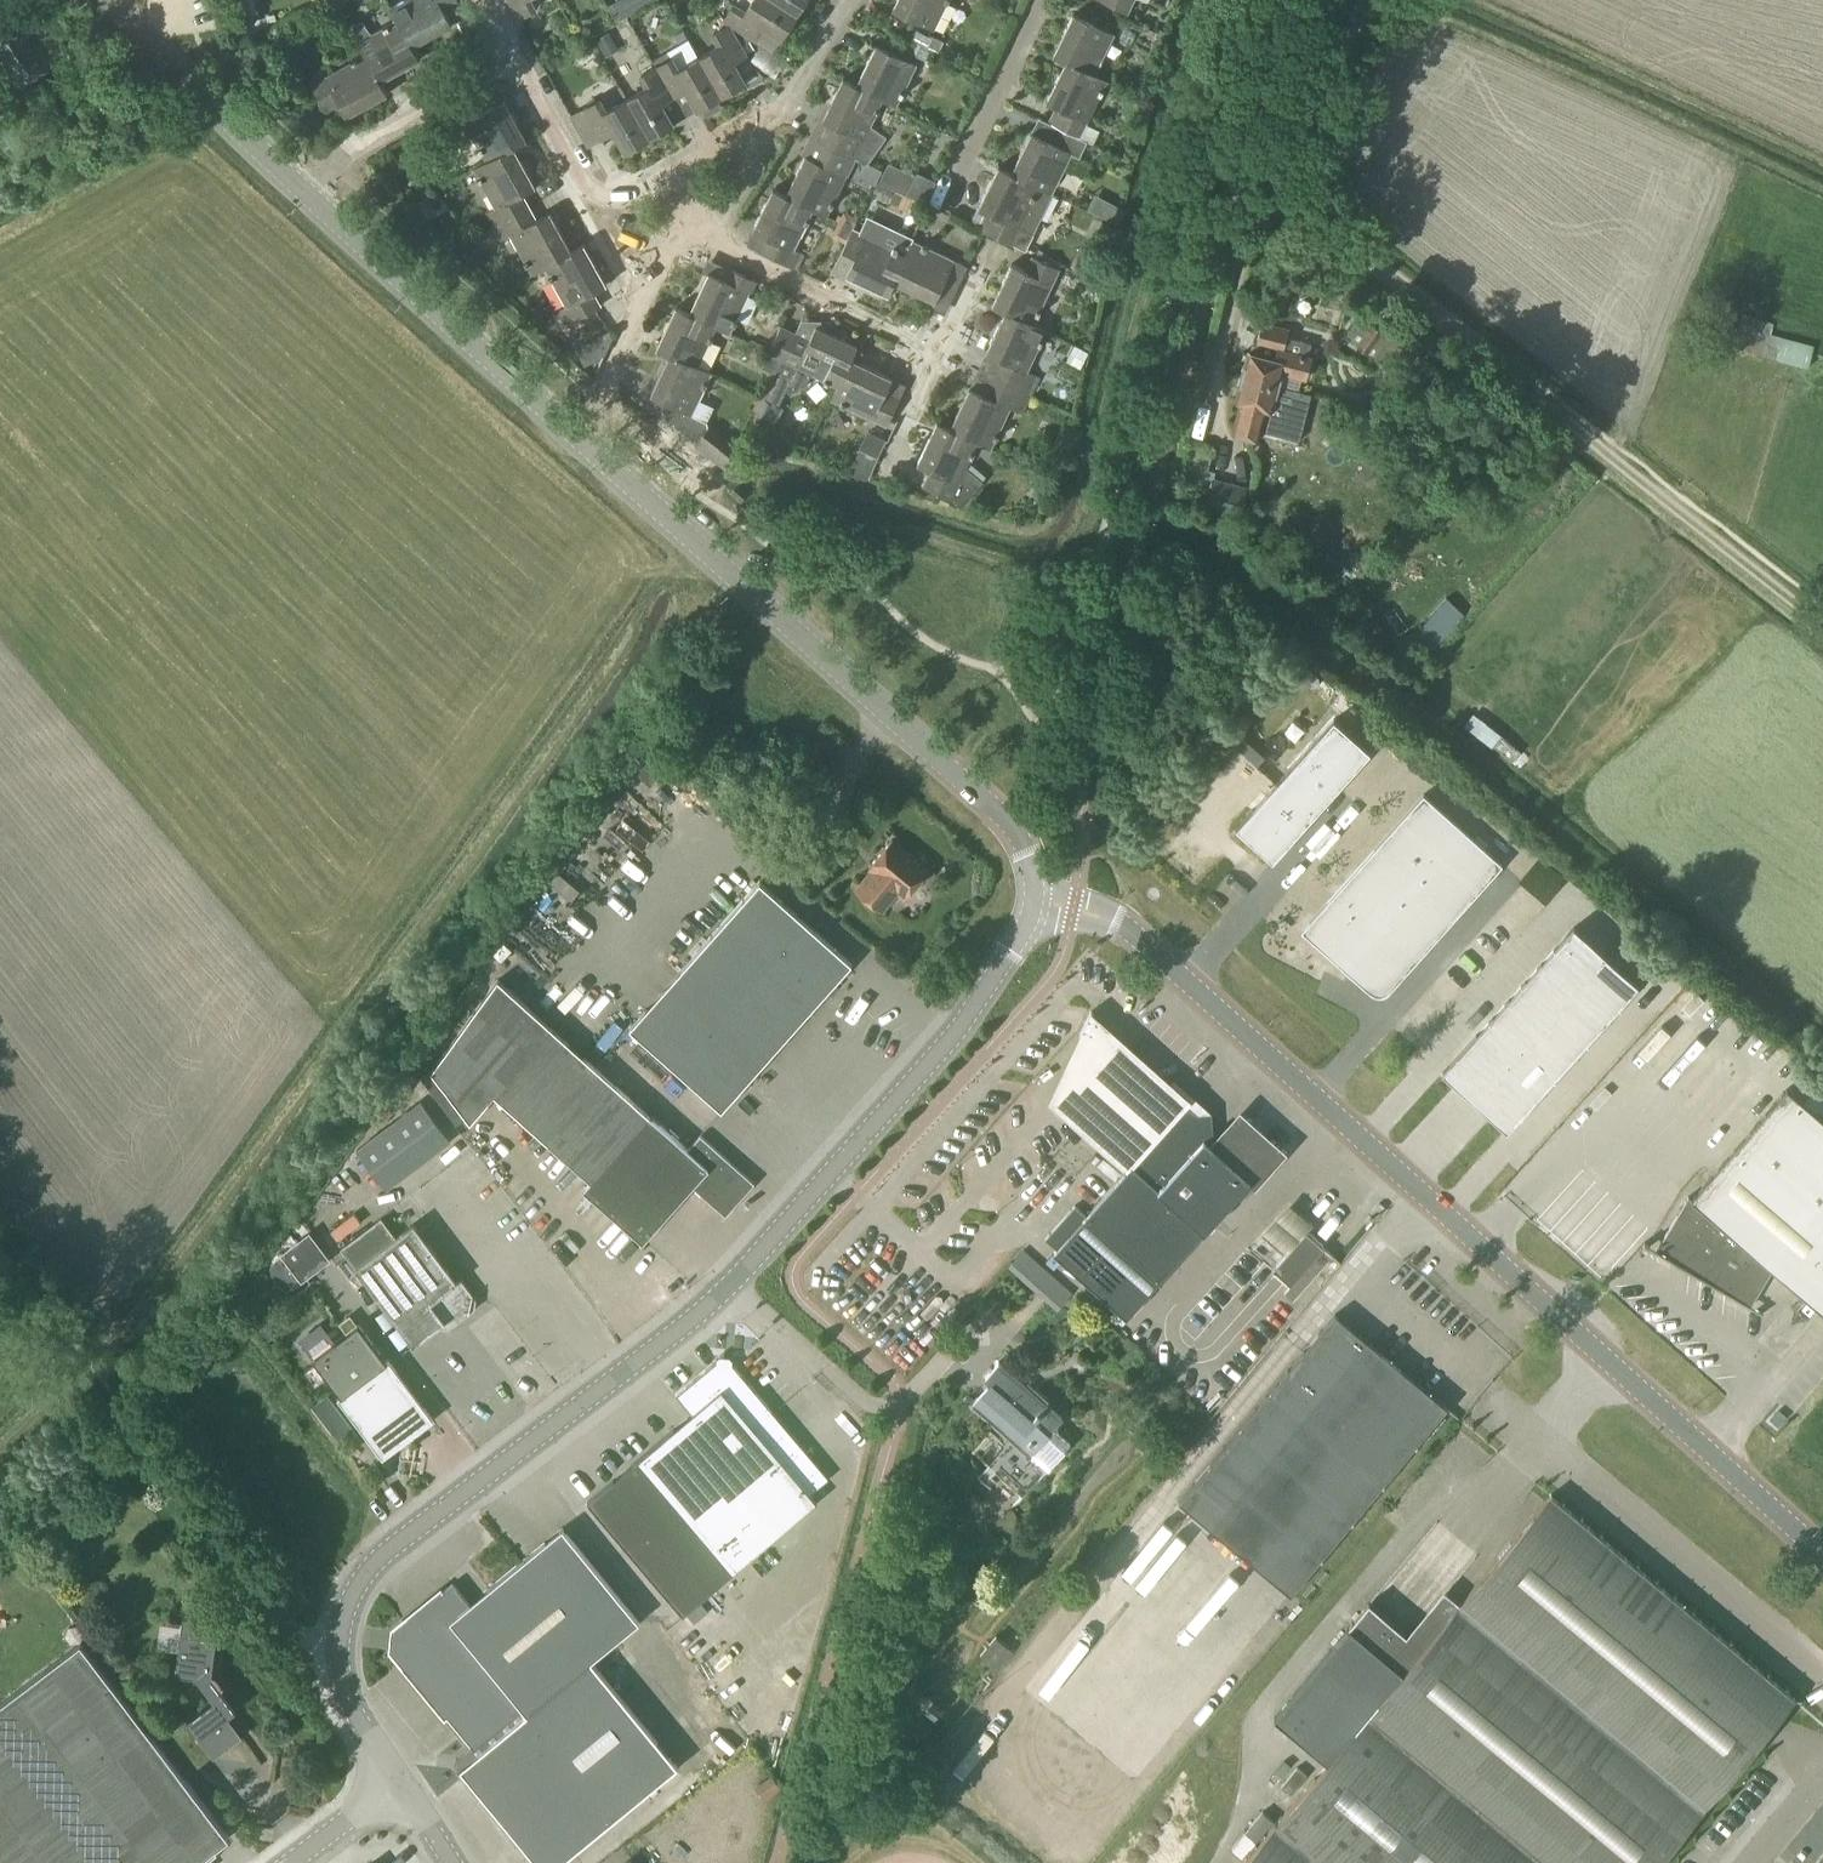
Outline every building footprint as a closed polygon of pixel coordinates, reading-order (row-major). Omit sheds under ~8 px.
[(257,30),(249,0),(237,0),(245,33),(257,30)] [(392,8),(399,21),(414,48),(454,26),(446,13),(460,4),(458,0),(406,0),(392,8)] [(519,17),(536,8),(532,0),(509,0),(519,17)] [(608,6),(617,21),(635,11),(629,0),(618,0),(608,6)] [(774,0),(738,0),(736,3),(734,2),(724,19),(731,23),(729,24),(742,45),(746,53),(754,48),(750,40),(751,40),(772,53),(782,38),(783,38),(798,15),(774,0)] [(798,15),(808,0),(774,0),(798,15)] [(893,10),(934,30),(949,0),(898,0),(893,10)] [(1127,14),(1134,0),(1099,0),(1127,14)] [(1066,62),(1095,75),(1115,34),(1074,14),(1053,56),(1066,62)] [(57,62),(25,16),(0,33),(0,71),(15,92),(57,62)] [(422,61),(414,48),(399,21),(372,35),(362,21),(350,28),(357,43),(359,42),(366,54),(381,83),(422,61)] [(746,53),(742,45),(729,24),(712,34),(718,47),(700,57),(723,96),(747,83),(735,62),(747,54),(746,53)] [(633,36),(627,26),(611,36),(609,32),(595,40),(605,58),(619,50),(616,46),(633,36)] [(928,36),(916,30),(911,41),(916,44),(931,50),(938,54),(944,41),(929,34),(928,36)] [(723,96),(700,57),(699,58),(688,39),(667,51),(671,58),(657,66),(675,96),(686,90),(698,111),(702,109),(706,116),(722,107),(718,99),(723,96)] [(1305,56),(1312,45),(1302,39),(1295,49),(1305,56)] [(926,60),(931,50),(916,44),(912,53),(926,60)] [(898,106),(917,66),(876,45),(856,85),(884,100),(898,106)] [(388,95),(381,83),(366,54),(326,76),(321,67),(306,75),(326,113),(340,104),(347,117),(388,95)] [(1107,81),(1095,75),(1066,62),(1046,103),(1055,107),(1047,122),(1079,138),(1107,81)] [(662,104),(675,96),(657,66),(639,76),(647,89),(628,100),(651,139),(674,125),(662,104)] [(884,100),(856,85),(844,78),(823,120),(824,121),(816,137),(856,157),(869,163),(877,145),(880,147),(888,136),(872,125),(884,100)] [(651,139),(628,100),(607,111),(600,98),(570,115),(588,147),(614,132),(626,153),(651,139)] [(487,162),(515,147),(527,140),(505,99),(464,122),(487,162)] [(1079,138),(1047,122),(1038,117),(1011,172),(1040,187),(1052,193),(1071,154),(1079,158),(1087,142),(1079,138)] [(827,217),(856,157),(816,137),(815,140),(819,142),(811,157),(806,155),(786,195),(786,196),(813,211),(827,217)] [(530,206),(524,195),(536,188),(515,147),(487,162),(474,169),(495,208),(497,212),(492,215),(497,224),(530,206)] [(1040,187),(1011,172),(998,166),(978,208),(985,212),(978,228),(1026,251),(1034,234),(1020,228),(1040,187)] [(926,201),(936,181),(920,173),(910,193),(926,201)] [(786,196),(786,195),(772,189),(752,230),(765,237),(758,250),(798,269),(805,255),(794,249),(813,211),(786,196)] [(426,198),(418,202),(423,212),(431,207),(426,198)] [(545,268),(572,252),(551,212),(538,219),(530,206),(497,224),(505,238),(510,235),(532,275),(545,268)] [(853,231),(854,228),(859,218),(844,211),(838,223),(853,231)] [(847,244),(853,231),(838,223),(831,236),(847,244)] [(894,282),(907,252),(866,233),(865,234),(854,228),(853,231),(847,244),(835,269),(847,274),(846,275),(888,294),(894,282)] [(907,252),(894,282),(935,301),(940,289),(954,295),(963,275),(958,273),(963,263),(912,240),(907,252)] [(572,252),(545,268),(565,305),(557,310),(566,326),(602,306),(594,291),(606,285),(585,245),(572,252)] [(1098,260),(1081,251),(1072,269),(1090,277),(1098,260)] [(1034,324),(1060,270),(1031,255),(1024,270),(1011,264),(992,305),(1006,312),(1034,324)] [(750,293),(755,282),(732,271),(727,282),(708,273),(688,313),(717,329),(730,335),(750,293)] [(717,329),(688,313),(675,307),(655,349),(668,355),(698,368),(717,329)] [(1047,330),(1034,324),(1006,312),(986,352),(978,369),(1031,394),(1039,378),(1028,372),(1047,330)] [(1711,319),(1705,338),(1808,368),(1814,347),(1771,335),(1774,324),(1767,322),(1744,314),(1745,312),(1744,312),(1738,328),(1711,319)] [(1381,362),(1395,342),(1359,316),(1345,336),(1381,362)] [(836,388),(851,359),(857,346),(801,320),(796,332),(782,360),(775,374),(764,399),(779,406),(786,391),(790,393),(805,388),(810,376),(836,388)] [(1308,356),(1312,344),(1287,337),(1289,329),(1262,322),(1256,346),(1263,348),(1261,355),(1248,351),(1241,378),(1279,386),(1282,374),(1306,380),(1312,357),(1308,356)] [(768,353),(782,360),(796,332),(781,325),(768,353)] [(602,356),(607,351),(614,337),(610,330),(593,339),(602,356)] [(1083,345),(1075,362),(1090,369),(1097,352),(1083,345)] [(782,360),(768,353),(761,367),(775,374),(782,360)] [(649,395),(660,401),(692,415),(711,374),(698,368),(668,355),(649,395)] [(851,359),(836,388),(829,402),(885,429),(906,385),(851,359)] [(1022,413),(1031,394),(978,369),(949,428),(978,443),(991,449),(1010,407),(1022,413)] [(1276,399),(1279,386),(1241,378),(1234,401),(1241,402),(1232,434),(1259,441),(1262,431),(1299,441),(1308,408),(1276,399)] [(978,443),(949,428),(937,422),(917,464),(929,470),(922,485),(965,504),(983,481),(966,468),(978,443)] [(708,428),(695,443),(694,445),(693,446),(724,470),(740,449),(710,425),(708,428)] [(864,433),(856,450),(874,459),(882,441),(864,433)] [(1212,477),(1214,478),(1216,471),(1208,469),(1214,448),(1188,442),(1176,486),(1208,495),(1212,477)] [(1248,487),(1214,478),(1212,477),(1208,495),(1203,511),(1239,521),(1248,487)] [(1050,483),(1037,482),(1035,499),(1048,500),(1050,483)] [(1272,862),(1370,753),(1333,720),(1235,829),(1272,862)] [(648,749),(630,770),(650,787),(667,766),(648,749)] [(1377,997),(1380,997),(1382,997),(1385,996),(1386,995),(1388,994),(1390,992),(1502,866),(1423,795),(1301,932),(1369,993),(1370,994),(1372,995),(1375,996),(1377,997)] [(644,826),(635,833),(648,849),(657,842),(644,826)] [(676,839),(668,848),(684,862),(692,853),(676,839)] [(904,898),(927,870),(892,841),(868,868),(871,870),(854,890),(881,911),(896,892),(904,898)] [(720,1110),(851,964),(759,882),(628,1028),(720,1110)] [(1485,901),(1466,932),(1479,940),(1498,910),(1485,901)] [(1573,927),(1442,1073),(1506,1131),(1637,985),(1573,927)] [(550,956),(541,964),(559,982),(568,974),(550,956)] [(659,1125),(648,1115),(497,979),(430,1072),(470,1124),(494,1096),(589,1182),(582,1190),(642,1243),(692,1187),(724,1216),(754,1183),(699,1135),(686,1149),(681,1145),(659,1125)] [(605,980),(586,1001),(594,1008),(613,987),(605,980)] [(1046,1239),(1057,1249),(1053,1254),(1127,1319),(1204,1227),(1249,1173),(1252,1168),(1212,1134),(1211,1106),(1193,1091),(1127,1033),(1091,1001),(1048,1093),(1059,1102),(1131,1167),(1086,1217),(1075,1207),(1046,1239)] [(1786,1090),(1692,1200),(1687,1198),(1656,1251),(1643,1243),(1643,1245),(1762,1315),(1763,1314),(1750,1307),(1772,1270),(1822,1314),(1822,1122),(1786,1090)] [(1287,1144),(1240,1100),(1212,1134),(1252,1168),(1249,1173),(1255,1180),(1287,1144)] [(420,1101),(356,1149),(386,1189),(450,1141),(420,1101)] [(394,1236),(380,1217),(339,1248),(412,1345),(437,1327),(447,1328),(473,1309),(475,1299),(459,1278),(455,1281),(412,1223),(394,1236)] [(309,1231),(295,1241),(316,1270),(330,1259),(309,1231)] [(1292,1301),(1333,1256),(1324,1248),(1306,1232),(1273,1269),(1290,1285),(1283,1293),(1292,1301)] [(301,1281),(316,1270),(295,1241),(280,1253),(281,1255),(278,1258),(271,1266),(273,1276),(280,1285),(287,1289),(298,1284),(301,1281)] [(1074,1290),(1023,1245),(1008,1262),(1058,1307),(1074,1290)] [(1250,1322),(1257,1303),(1244,1299),(1237,1317),(1250,1322)] [(1291,1595),(1447,1409),(1335,1315),(1179,1502),(1291,1595)] [(385,1362),(357,1325),(313,1358),(341,1395),(338,1398),(383,1458),(433,1420),(388,1359),(385,1362)] [(698,1601),(734,1571),(815,1502),(753,1429),(772,1413),(723,1355),(675,1395),(691,1414),(638,1458),(586,1502),(677,1618),(685,1612),(698,1601)] [(1025,1385),(999,1362),(985,1377),(991,1382),(973,1402),(1013,1438),(989,1465),(1023,1496),(1048,1469),(1071,1443),(1054,1429),(1063,1419),(1046,1404),(1049,1400),(1028,1382),(1025,1385)] [(1494,1412),(1486,1421),(1505,1437),(1513,1428),(1494,1412)] [(1369,1595),(1274,1709),(1328,1751),(1236,1862),(1655,1862),(1792,1697),(1798,1690),(1552,1485),(1548,1491),(1461,1594),(1445,1582),(1408,1626),(1369,1595)] [(561,1528),(468,1604),(451,1583),(393,1630),(391,1650),(472,1749),(461,1757),(460,1769),(537,1862),(560,1862),(677,1766),(591,1660),(638,1622),(561,1528)] [(707,1612),(698,1601),(685,1612),(694,1622),(707,1612)] [(180,1632),(175,1673),(195,1676),(214,1701),(186,1722),(214,1758),(242,1736),(227,1717),(236,1710),(211,1678),(217,1637),(202,1635),(204,1619),(183,1616),(180,1632)] [(78,1625),(68,1626),(64,1635),(70,1643),(80,1641),(83,1633),(78,1625)] [(229,1837),(81,1642),(0,1703),(0,1860),(2,1862),(114,1862),(120,1858),(124,1862),(194,1862),(229,1837)] [(1195,1698),(1219,1675),(1208,1664),(1184,1686),(1195,1698)] [(1147,1742),(1160,1750),(1180,1718),(1167,1710),(1147,1742)] [(1296,1768),(1280,1787),(1290,1796),(1306,1776),(1296,1768)] [(759,1785),(768,1797),(780,1788),(771,1777),(759,1785)] [(1812,1862),(1822,1862),(1822,1849),(1812,1862)]
